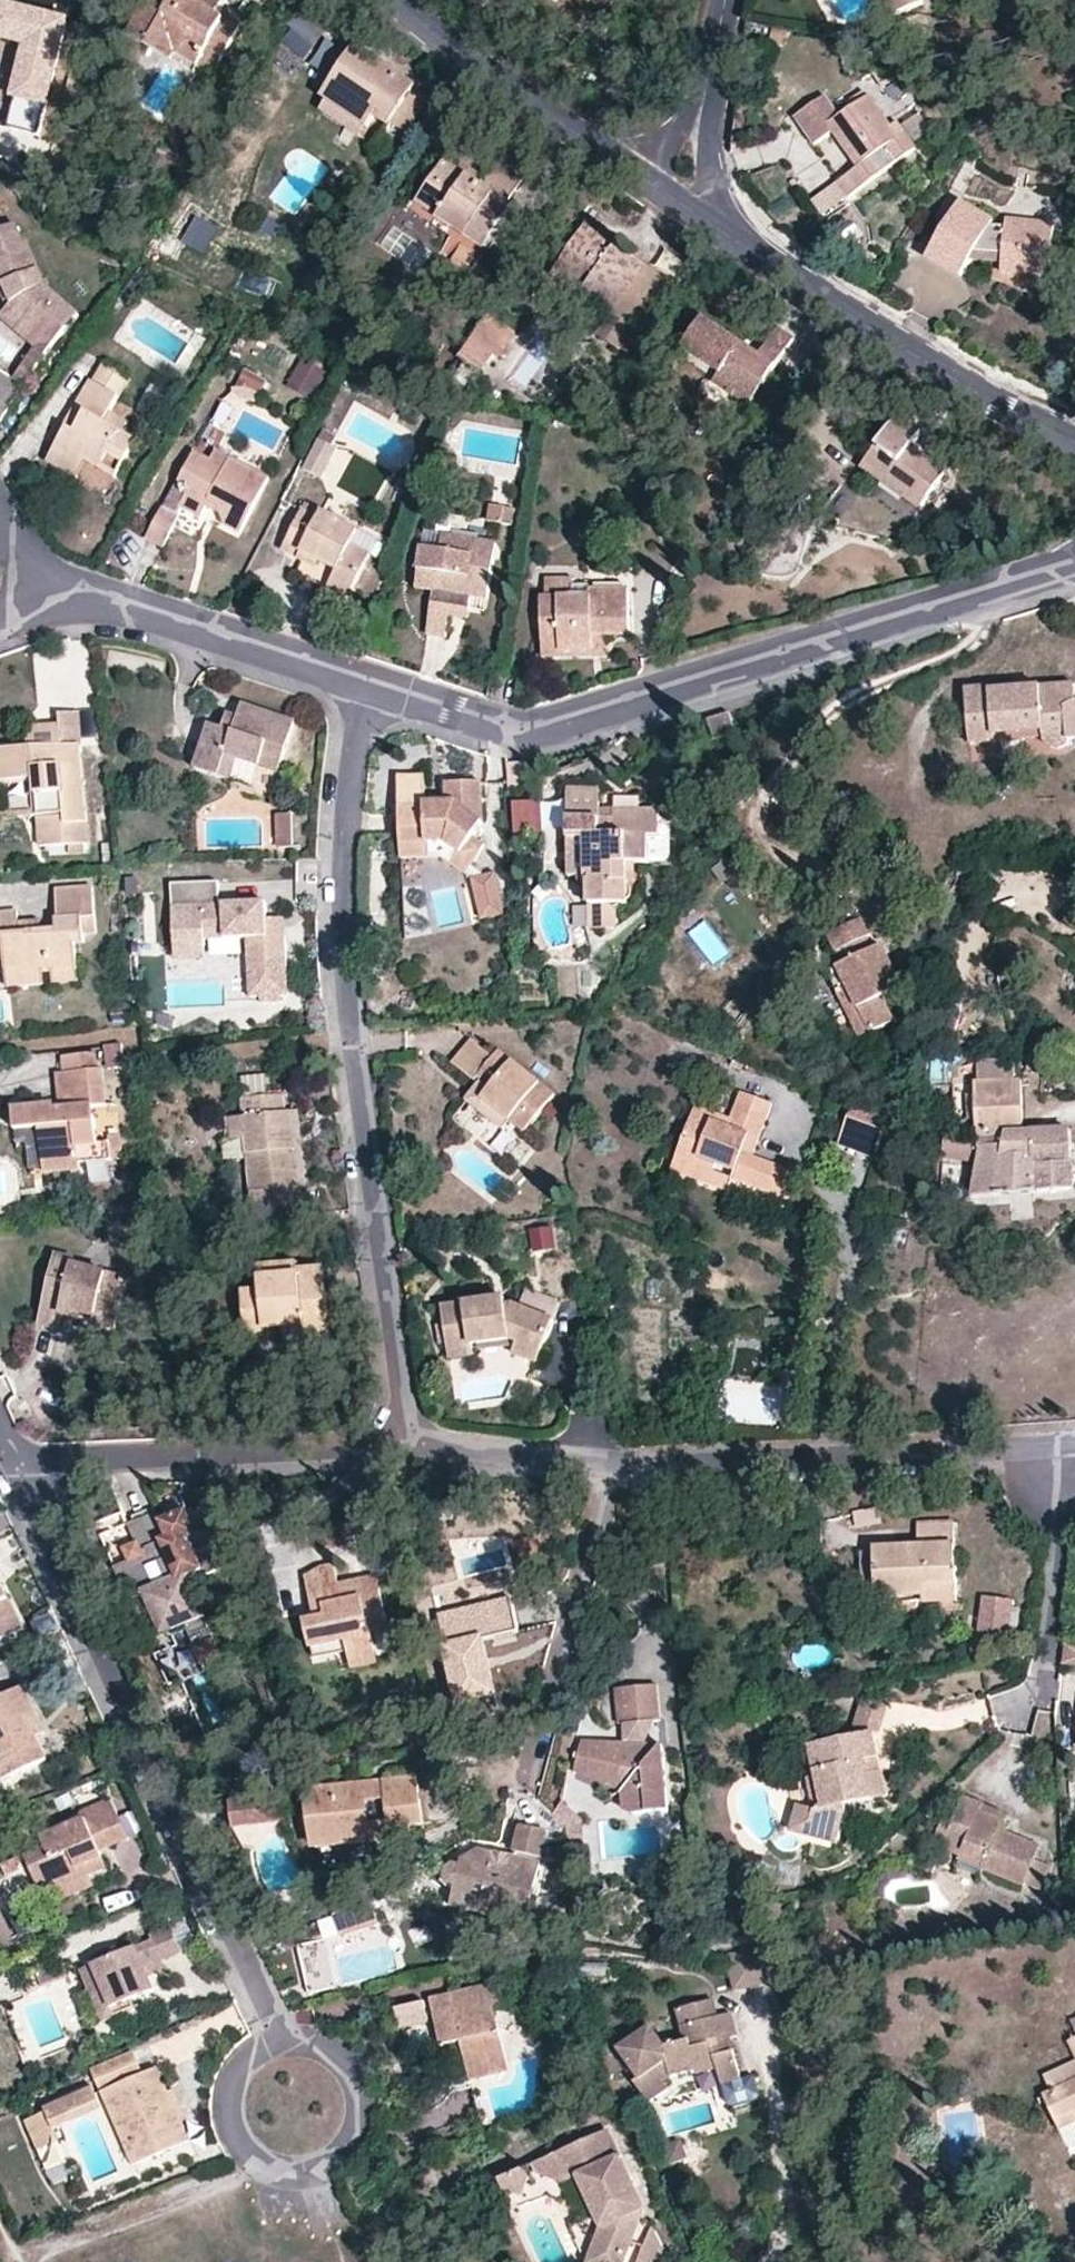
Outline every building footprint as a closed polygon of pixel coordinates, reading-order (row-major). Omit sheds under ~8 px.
[(189,0),(149,0),(128,37),(149,48),(152,41),(177,55),(173,61),(191,72),(195,64),(210,73),(240,27),(223,19),(218,28),(210,23),(215,14),(189,0)] [(603,10),(613,0),(593,0),(603,10)] [(897,17),(888,0),(883,0),(878,2),(877,0),(869,0),(881,25),(897,17)] [(897,17),(922,3),(921,0),(888,0),(897,17)] [(230,8),(223,19),(240,27),(247,16),(230,8)] [(280,42),(305,61),(327,32),(302,13),(280,42)] [(223,19),(215,14),(210,23),(218,28),(223,19)] [(173,61),(177,55),(152,41),(149,48),(173,61)] [(372,66),(377,58),(357,47),(323,98),(328,101),(368,127),(375,117),(390,127),(392,123),(396,118),(410,128),(428,99),(414,89),(418,84),(387,66),(382,72),(372,66)] [(382,72),(387,66),(376,59),(372,66),(382,72)] [(832,133),(840,145),(847,140),(854,149),(850,152),(861,167),(857,170),(844,179),(854,193),(916,150),(896,123),(890,127),(869,98),(842,116),(828,97),(797,120),(815,145),(832,133)] [(362,137),(368,127),(328,101),(322,111),(362,137)] [(368,127),(362,137),(377,147),(390,127),(375,117),(368,127)] [(396,118),(392,123),(406,133),(410,128),(396,118)] [(840,145),(857,170),(861,167),(850,152),(854,149),(847,140),(840,145)] [(460,170),(438,155),(404,207),(412,213),(418,205),(442,222),(467,239),(473,231),(491,242),(515,206),(509,202),(529,172),(502,154),(487,177),(482,184),(460,170)] [(465,162),(460,170),(482,184),(487,177),(465,162)] [(848,198),(854,193),(844,179),(837,184),(848,198)] [(961,203),(931,254),(965,272),(971,262),(975,255),(1004,256),(1004,264),(1003,276),(1026,277),(1051,279),(1055,231),(1033,229),(1034,223),(1018,222),(1017,229),(1007,228),(990,228),(994,221),(961,203)] [(437,229),(442,222),(418,205),(412,213),(437,229)] [(4,284),(12,303),(7,309),(50,348),(79,315),(45,285),(29,242),(23,244),(15,225),(0,230),(0,285),(4,284)] [(600,234),(586,225),(581,232),(596,242),(600,234)] [(617,245),(600,234),(596,242),(581,232),(558,265),(590,285),(584,295),(612,315),(598,336),(620,350),(668,280),(626,252),(621,260),(612,254),(617,245)] [(481,257),(462,245),(448,267),(465,279),(481,257)] [(626,252),(617,245),(612,254),(621,260),(626,252)] [(961,279),(965,272),(931,254),(927,261),(961,279)] [(971,262),(1004,264),(1004,256),(975,255),(971,262)] [(553,273),(584,295),(590,285),(558,265),(553,273)] [(1049,285),(1051,279),(1026,277),(1026,285),(1049,285)] [(7,309),(12,303),(4,284),(0,285),(0,291),(7,309)] [(7,309),(0,317),(0,319),(34,349),(14,378),(25,385),(50,348),(7,309)] [(516,335),(487,315),(463,353),(486,367),(496,353),(502,356),(516,335)] [(792,336),(778,327),(761,351),(757,357),(742,347),(744,342),(705,316),(682,350),(720,376),(715,385),(747,406),(792,336)] [(742,347),(757,357),(761,351),(744,342),(742,347)] [(486,367),(463,353),(459,358),(482,375),(486,367)] [(327,372),(304,360),(289,388),(312,400),(327,372)] [(131,379),(104,363),(93,383),(118,397),(120,398),(131,379)] [(25,385),(14,378),(0,369),(0,419),(2,420),(25,385)] [(64,425),(67,427),(76,433),(89,413),(104,421),(110,410),(118,397),(93,383),(90,382),(64,425)] [(256,402),(260,394),(246,389),(233,389),(233,397),(246,397),(256,402)] [(104,421),(122,432),(128,421),(110,410),(104,421)] [(136,440),(122,432),(104,421),(89,413),(76,433),(67,427),(53,451),(71,460),(74,455),(86,463),(114,478),(136,440)] [(869,469),(882,479),(888,476),(912,492),(912,500),(927,511),(950,475),(915,451),(924,438),(894,417),(874,448),(880,451),(869,469)] [(336,438),(324,432),(305,470),(323,478),(337,450),(332,448),(336,438)] [(196,452),(178,485),(148,540),(164,548),(183,509),(201,518),(206,508),(209,503),(220,508),(222,516),(225,524),(241,532),(270,478),(218,450),(211,461),(196,452)] [(76,479),(86,463),(74,455),(71,460),(53,451),(47,462),(76,479)] [(882,479),(912,500),(912,492),(888,476),(882,479)] [(206,508),(222,516),(220,508),(209,503),(206,508)] [(505,508),(491,506),(489,522),(503,524),(505,508)] [(516,510),(505,508),(503,524),(514,525),(516,510)] [(318,520),(303,512),(284,551),(300,559),(303,554),(319,562),(337,571),(333,581),(352,591),(370,554),(352,545),(359,531),(323,511),(318,520)] [(377,541),(359,531),(352,545),(370,554),(377,541)] [(444,537),(425,534),(423,548),(441,552),(444,537)] [(496,545),(444,537),(441,552),(423,548),(419,574),(437,576),(435,592),(428,633),(446,636),(449,618),(451,607),(470,610),(472,598),(487,599),(496,545)] [(316,568),(319,562),(303,554),(300,559),(316,568)] [(417,589),(435,592),(437,576),(419,574),(417,589)] [(541,598),(543,629),(559,628),(560,654),(596,653),(596,640),(607,640),(630,639),(628,589),(574,590),(573,579),(547,580),(548,598),(541,598)] [(347,600),(352,591),(333,581),(328,590),(347,600)] [(485,613),(487,599),(472,598),(470,610),(485,613)] [(468,621),(470,610),(451,607),(449,618),(468,621)] [(608,658),(607,640),(596,640),(596,653),(560,654),(559,628),(543,629),(544,659),(608,658)] [(1023,683),(1023,685),(1015,686),(1014,684),(999,685),(999,682),(964,686),(970,740),(995,737),(994,731),(1042,727),(1045,732),(1049,735),(1052,737),(1056,737),(1060,738),(1064,738),(1067,737),(1067,733),(1074,732),(1074,694),(1073,694),(1071,678),(1023,683)] [(221,730),(206,726),(193,767),(228,779),(235,760),(276,773),(292,722),(241,705),(237,718),(227,714),(221,730)] [(58,724),(60,746),(83,744),(80,710),(57,712),(58,724)] [(725,711),(705,718),(712,737),(731,730),(725,711)] [(26,726),(27,748),(60,746),(58,724),(26,726)] [(994,731),(995,737),(1045,732),(1042,727),(994,731)] [(0,750),(0,780),(33,778),(38,845),(67,844),(81,843),(84,842),(76,745),(60,746),(27,748),(0,750)] [(480,785),(442,785),(443,803),(422,803),(421,775),(395,775),(395,805),(396,849),(444,849),(457,858),(450,867),(469,880),(478,924),(501,920),(492,877),(481,879),(468,870),(480,851),(468,843),(481,823),(480,785)] [(586,880),(586,904),(612,904),(614,904),(614,883),(625,883),(625,862),(633,862),(646,861),(645,836),(657,836),(657,810),(613,811),(613,820),(598,820),(598,811),(598,791),(568,792),(569,838),(585,838),(586,874),(590,874),(590,879),(586,879),(586,880)] [(540,801),(510,806),(511,831),(541,833),(540,801)] [(395,805),(389,805),(389,858),(397,858),(396,849),(395,805)] [(613,811),(598,811),(598,820),(613,820),(613,811)] [(289,812),(275,814),(275,847),(290,845),(289,812)] [(577,880),(586,880),(586,879),(590,879),(590,874),(586,874),(585,838),(569,838),(568,874),(577,874),(577,880)] [(82,852),(81,843),(67,844),(67,853),(82,852)] [(444,849),(396,849),(397,858),(437,858),(450,867),(457,858),(444,849)] [(216,883),(169,884),(171,946),(201,945),(201,939),(243,938),(245,997),(283,996),(281,937),(263,938),(262,903),(216,905),(216,883)] [(625,904),(625,883),(614,883),(614,904),(625,904)] [(90,889),(53,892),(57,929),(37,931),(16,932),(15,921),(13,909),(0,911),(0,940),(2,940),(4,961),(4,970),(16,969),(17,985),(40,984),(40,973),(50,972),(74,969),(72,943),(71,939),(81,938),(81,936),(94,935),(90,889)] [(612,904),(586,904),(587,926),(613,925),(612,904)] [(15,921),(16,932),(37,931),(36,919),(15,921)] [(841,954),(845,953),(870,940),(876,937),(867,920),(833,937),(841,954)] [(870,940),(845,953),(851,965),(876,952),(870,940)] [(201,945),(171,946),(172,971),(202,970),(201,945)] [(885,948),(876,952),(851,965),(842,970),(862,1010),(852,1015),(864,1040),(898,1023),(886,1000),(906,990),(885,948)] [(17,985),(16,969),(4,970),(6,986),(17,985)] [(75,981),(74,969),(50,972),(51,983),(75,981)] [(832,975),(852,1015),(862,1010),(842,970),(832,975)] [(492,1058),(471,1041),(452,1065),(473,1081),(477,1077),(492,1058)] [(119,1045),(103,1047),(106,1070),(122,1068),(119,1045)] [(498,1051),(492,1058),(477,1077),(488,1087),(481,1098),(503,1115),(523,1130),(551,1095),(498,1051)] [(60,1058),(62,1073),(95,1071),(94,1055),(60,1058)] [(976,1061),(978,1083),(1014,1081),(1013,1059),(976,1061)] [(62,1073),(55,1074),(57,1092),(65,1091),(66,1107),(58,1107),(52,1108),(52,1104),(13,1108),(16,1129),(39,1127),(43,1172),(78,1168),(77,1161),(75,1145),(95,1144),(91,1106),(103,1104),(99,1071),(95,1071),(62,1073)] [(243,1076),(244,1096),(270,1095),(269,1075),(243,1076)] [(1014,1081),(978,1083),(973,1082),(975,1134),(1022,1131),(1020,1081),(1014,1081)] [(716,1110),(696,1104),(678,1155),(715,1169),(719,1158),(737,1165),(735,1172),(794,1192),(803,1166),(754,1148),(749,1147),(751,1139),(756,1142),(771,1101),(740,1090),(731,1116),(728,1123),(714,1118),(716,1110)] [(57,1092),(58,1107),(66,1107),(65,1091),(57,1092)] [(248,1116),(243,1116),(245,1137),(249,1189),(250,1215),(299,1211),(297,1187),(291,1112),(283,1113),(282,1095),(240,1098),(241,1109),(248,1109),(248,1116)] [(495,1125),(503,1115),(481,1098),(474,1107),(495,1125)] [(731,1116),(716,1110),(714,1118),(728,1123),(731,1116)] [(299,1112),(291,1112),(297,1187),(304,1187),(299,1112)] [(862,1122),(828,1112),(819,1138),(852,1150),(862,1122)] [(231,1138),(245,1137),(243,1116),(229,1117),(231,1138)] [(1067,1128),(1022,1131),(1026,1192),(1072,1189),(1071,1179),(1069,1160),(1067,1128)] [(1022,1131),(975,1134),(975,1139),(978,1140),(978,1144),(945,1140),(939,1154),(975,1160),(971,1196),(1026,1192),(1022,1131)] [(107,1135),(107,1142),(109,1158),(121,1156),(119,1134),(107,1135)] [(107,1142),(95,1144),(75,1145),(77,1161),(109,1158),(107,1142)] [(730,1186),(735,1172),(737,1165),(719,1158),(715,1169),(678,1155),(673,1166),(730,1186)] [(88,1207),(109,1205),(107,1186),(86,1188),(88,1207)] [(548,1230),(527,1232),(529,1253),(551,1250),(548,1230)] [(55,1328),(59,1316),(63,1300),(77,1304),(75,1310),(94,1315),(96,1308),(115,1313),(125,1278),(71,1264),(73,1259),(54,1254),(37,1323),(55,1328)] [(257,1267),(258,1279),(296,1274),(295,1271),(294,1264),(257,1267)] [(258,1292),(241,1293),(245,1335),(266,1334),(266,1332),(284,1330),(285,1340),(327,1336),(320,1269),(295,1271),(296,1274),(258,1279),(258,1292)] [(501,1298),(492,1300),(494,1307),(503,1306),(501,1298)] [(112,1328),(115,1313),(96,1308),(94,1315),(75,1310),(77,1304),(63,1300),(59,1316),(73,1320),(74,1318),(91,1322),(92,1324),(112,1328)] [(441,1306),(448,1348),(468,1346),(483,1345),(486,1377),(501,1376),(509,1380),(509,1383),(504,1398),(519,1401),(551,1319),(514,1304),(503,1306),(494,1307),(492,1300),(441,1306)] [(285,1344),(285,1340),(284,1330),(266,1332),(266,1334),(267,1345),(285,1344)] [(470,1357),(468,1346),(448,1348),(449,1359),(470,1357)] [(159,1512),(133,1522),(140,1540),(146,1554),(130,1560),(120,1565),(135,1599),(149,1592),(155,1607),(151,1609),(160,1631),(170,1635),(184,1629),(202,1622),(200,1617),(202,1616),(185,1575),(199,1570),(201,1575),(232,1563),(217,1526),(198,1533),(188,1510),(163,1521),(159,1512)] [(365,1524),(345,1527),(347,1541),(366,1538),(365,1524)] [(919,1526),(920,1544),(920,1550),(908,1549),(907,1551),(875,1552),(879,1599),(901,1598),(901,1604),(924,1602),(924,1588),(956,1587),(954,1525),(919,1526)] [(124,1547),(130,1560),(146,1554),(140,1540),(124,1547)] [(307,1578),(313,1609),(322,1607),(323,1618),(314,1618),(305,1620),(312,1650),(347,1643),(349,1654),(349,1656),(375,1651),(372,1636),(387,1631),(377,1577),(338,1584),(334,1566),(324,1569),(307,1578)] [(23,1630),(1,1581),(0,1581),(0,1641),(23,1630)] [(957,1605),(956,1587),(924,1588),(924,1602),(924,1607),(957,1605)] [(521,1625),(511,1588),(468,1599),(472,1617),(440,1624),(450,1664),(464,1660),(471,1691),(509,1682),(501,1649),(493,1652),(489,1632),(497,1632),(521,1625)] [(978,1642),(1009,1645),(1013,1600),(982,1598),(978,1642)] [(313,1609),(314,1618),(323,1618),(322,1607),(313,1609)] [(216,1655),(202,1622),(184,1629),(202,1671),(211,1667),(208,1659),(216,1655)] [(501,1649),(497,1632),(489,1632),(493,1652),(501,1649)] [(315,1662),(349,1654),(347,1643),(312,1650),(315,1662)] [(377,1666),(375,1651),(349,1656),(354,1671),(377,1666)] [(457,1695),(471,1691),(464,1660),(450,1664),(457,1695)] [(660,1721),(657,1687),(615,1690),(619,1726),(624,1726),(660,1721)] [(47,1760),(36,1739),(26,1717),(34,1713),(23,1690),(0,1701),(0,1783),(47,1760)] [(853,1726),(876,1734),(885,1706),(862,1698),(853,1726)] [(34,1713),(26,1717),(36,1739),(44,1735),(34,1713)] [(662,1745),(660,1721),(624,1726),(623,1745),(662,1745)] [(816,1778),(823,1811),(815,1812),(810,1838),(840,1843),(846,1810),(844,1803),(872,1798),(865,1763),(878,1761),(873,1735),(809,1748),(816,1778)] [(232,1747),(229,1741),(219,1745),(222,1751),(232,1747)] [(668,1812),(662,1745),(623,1745),(585,1744),(576,1774),(623,1796),(624,1812),(634,1815),(668,1812)] [(885,1795),(878,1761),(865,1763),(872,1798),(885,1795)] [(417,1775),(383,1780),(384,1786),(375,1787),(375,1781),(307,1790),(310,1814),(321,1812),(322,1827),(312,1829),(315,1852),(317,1851),(335,1849),(334,1838),(347,1836),(349,1847),(386,1843),(384,1825),(392,1825),(395,1841),(412,1839),(410,1829),(425,1827),(417,1775)] [(815,1812),(823,1811),(816,1778),(808,1780),(815,1812)] [(280,1794),(231,1800),(234,1828),(283,1823),(280,1794)] [(981,1813),(983,1807),(965,1799),(956,1818),(947,1814),(933,1845),(961,1856),(963,1852),(984,1860),(980,1870),(1023,1887),(1039,1847),(1008,1834),(999,1831),(1002,1822),(981,1813)] [(127,1839),(109,1802),(81,1813),(84,1820),(43,1839),(47,1849),(26,1859),(41,1892),(49,1889),(71,1879),(73,1885),(89,1877),(107,1869),(100,1851),(93,1837),(105,1832),(112,1846),(127,1839)] [(585,1825),(564,1807),(554,1818),(567,1830),(568,1860),(586,1859),(585,1825)] [(1004,1816),(983,1807),(981,1813),(1002,1822),(1004,1816)] [(793,1835),(810,1838),(815,1812),(796,1810),(793,1835)] [(310,1814),(312,1829),(322,1827),(321,1812),(310,1814)] [(1011,1826),(1002,1822),(999,1831),(1008,1834),(1011,1826)] [(386,1843),(395,1841),(392,1825),(384,1825),(386,1843)] [(546,1833),(523,1828),(514,1852),(542,1860),(548,1837),(546,1833)] [(100,1851),(112,1846),(105,1832),(93,1837),(100,1851)] [(334,1838),(335,1849),(349,1847),(347,1836),(334,1838)] [(542,1866),(509,1858),(507,1866),(497,1864),(499,1856),(480,1851),(462,1865),(453,1862),(446,1867),(443,1883),(450,1891),(457,1893),(456,1896),(529,1912),(542,1866)] [(960,1861),(980,1870),(984,1860),(963,1852),(961,1856),(960,1861)] [(509,1858),(499,1856),(497,1864),(507,1866),(509,1858)] [(93,1887),(89,1877),(73,1885),(71,1879),(49,1889),(57,1904),(93,1887)] [(526,1926),(529,1912),(456,1896),(453,1910),(526,1926)] [(379,1925),(371,1902),(335,1916),(340,1936),(379,1925)] [(181,1954),(170,1928),(150,1937),(152,1940),(82,1972),(90,1993),(101,1989),(112,2011),(132,2002),(155,1991),(150,1978),(146,1970),(164,1963),(181,1954)] [(311,1994),(338,1985),(324,1939),(297,1948),(311,1994)] [(766,1954),(731,1961),(737,1997),(772,1989),(766,1954)] [(168,1971),(164,1963),(146,1970),(150,1978),(168,1971)] [(37,1974),(38,1976),(43,1987),(44,1990),(69,1979),(61,1964),(37,1974)] [(40,1992),(43,1987),(38,1976),(24,1982),(31,1996),(40,1992)] [(503,2005),(497,1984),(432,2001),(455,2086),(510,2071),(494,2007),(503,2005)] [(135,2010),(132,2002),(112,2011),(101,1989),(90,1993),(103,2024),(135,2010)] [(427,2003),(396,2012),(403,2034),(434,2025),(427,2003)] [(650,2110),(671,2096),(667,2090),(667,2086),(674,2083),(699,2077),(700,2084),(720,2079),(723,2090),(741,2086),(731,2046),(711,2050),(706,2029),(719,2025),(715,2008),(682,2016),(689,2047),(669,2051),(653,2029),(619,2052),(642,2084),(636,2089),(650,2110)] [(733,2022),(719,2025),(706,2029),(711,2050),(731,2046),(738,2045),(733,2022)] [(189,2142),(159,2069),(144,2076),(135,2053),(93,2070),(112,2115),(124,2110),(136,2140),(126,2145),(135,2166),(189,2142)] [(1052,2089),(1074,2078),(1074,2058),(1074,2057),(1045,2072),(1052,2089)] [(1052,2089),(1053,2089),(1042,2094),(1060,2131),(1074,2124),(1074,2078),(1052,2089)] [(754,2083),(741,2086),(723,2090),(727,2110),(732,2113),(756,2107),(758,2102),(754,2083)] [(92,2088),(44,2109),(45,2112),(24,2121),(46,2173),(67,2164),(53,2130),(65,2124),(71,2114),(99,2101),(92,2088)] [(101,2107),(99,2101),(71,2114),(65,2124),(78,2118),(101,2107)] [(112,2115),(126,2145),(136,2140),(124,2110),(112,2115)] [(552,2155),(565,2183),(578,2178),(602,2228),(589,2261),(624,2261),(632,2238),(628,2230),(634,2211),(644,2207),(607,2129),(552,2155)] [(1062,2134),(1071,2160),(1074,2159),(1074,2129),(1062,2134)] [(684,2163),(677,2144),(659,2150),(665,2169),(684,2163)] [(539,2174),(565,2183),(552,2155),(534,2163),(539,2174)] [(530,2178),(525,2168),(498,2180),(503,2192),(522,2198),(530,2178)] [(975,2183),(974,2175),(962,2177),(964,2185),(975,2183)] [(632,2238),(644,2207),(634,2211),(628,2230),(632,2238)] [(652,2226),(637,2261),(668,2261),(652,2226)]
